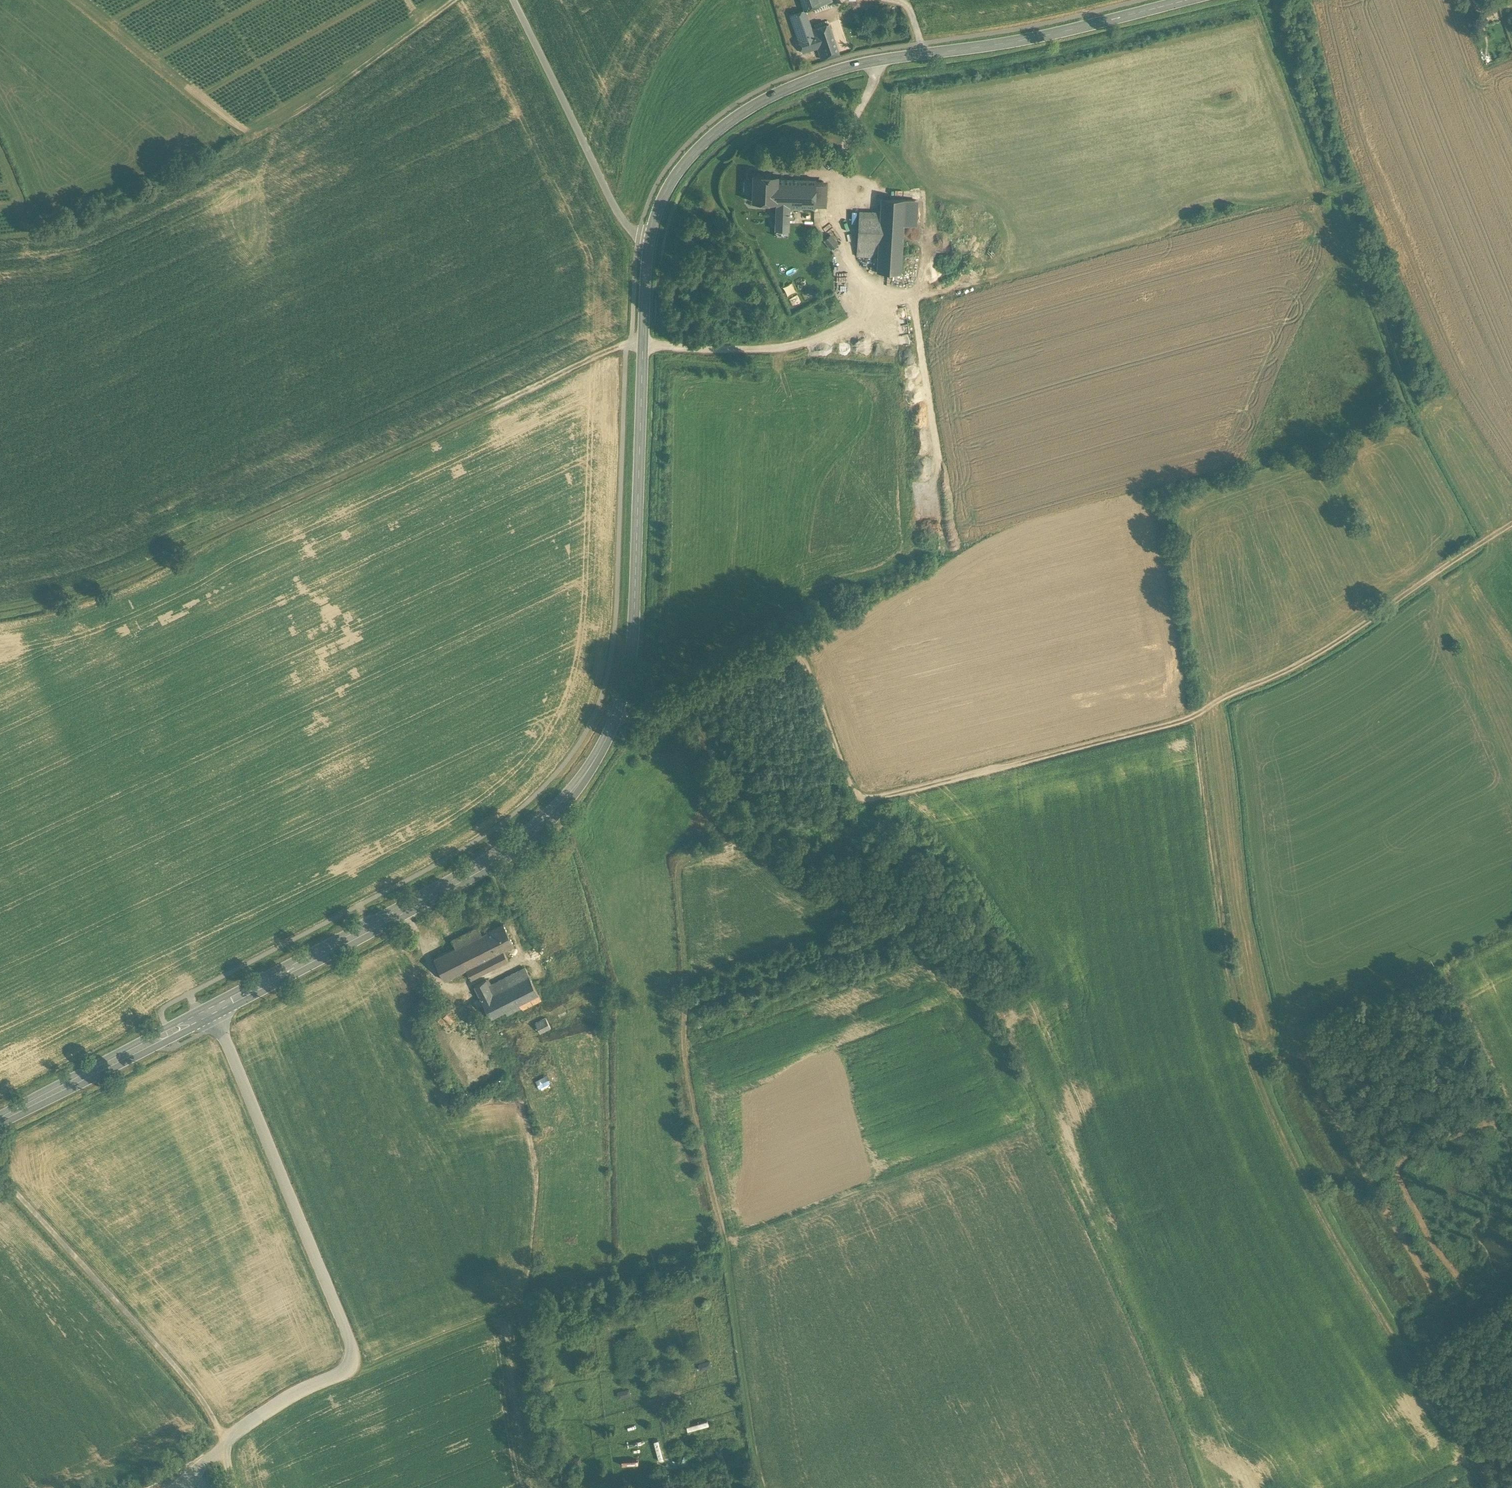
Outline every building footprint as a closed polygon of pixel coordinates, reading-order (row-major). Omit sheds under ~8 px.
[(805,10),(822,4),(821,0),(801,0),(805,10)] [(803,23),(801,16),(792,20),(798,40),(814,35),(811,27),(809,21),(803,23)] [(829,23),(815,28),(814,25),(811,27),(814,35),(817,48),(821,59),(839,53),(829,23)] [(814,35),(798,40),(802,52),(817,48),(814,35)] [(778,175),(753,174),(752,201),(776,202),(777,202),(778,178),(778,175)] [(816,179),(778,178),(777,202),(776,202),(776,206),(790,206),(815,207),(816,179)] [(906,199),(881,198),(880,225),(878,256),(877,271),(901,273),(906,199)] [(790,206),(776,206),(776,222),(789,222),(790,206)] [(880,225),(858,224),(856,255),(878,256),(880,225)] [(838,243),(830,234),(824,239),(832,248),(838,243)] [(503,922),(482,933),(497,965),(508,959),(504,950),(515,945),(503,922)] [(478,925),(451,938),(456,946),(434,957),(445,980),(467,969),(471,978),(497,965),(482,933),(478,925)] [(525,966),(491,982),(489,978),(474,985),(491,1018),(494,1016),(499,1026),(510,1020),(507,1014),(521,1007),(522,1009),(542,1000),(525,966)] [(543,1012),(533,1017),(544,1039),(549,1037),(551,1041),(556,1039),(543,1012)] [(535,1079),(539,1087),(550,1082),(546,1074),(535,1079)] [(710,1360),(698,1362),(700,1368),(711,1366),(710,1360)] [(629,1387),(616,1390),(618,1397),(630,1394),(629,1387)] [(688,1487),(717,1487),(714,1479),(688,1487)]
